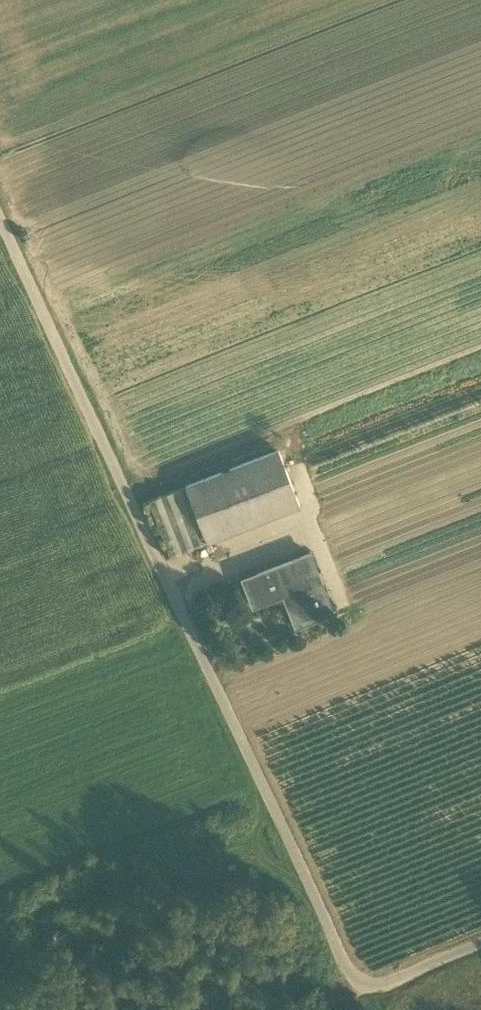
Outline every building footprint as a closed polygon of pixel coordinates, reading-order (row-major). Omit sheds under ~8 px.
[(185,486),(207,542),(300,506),(279,450),(185,486)] [(149,500),(170,556),(207,542),(185,486),(149,500)] [(287,587),(301,624),(333,612),(310,553),(243,579),(251,601),(287,587)] [(287,587),(251,601),(253,607),(283,595),(296,626),(301,624),(287,587)]
